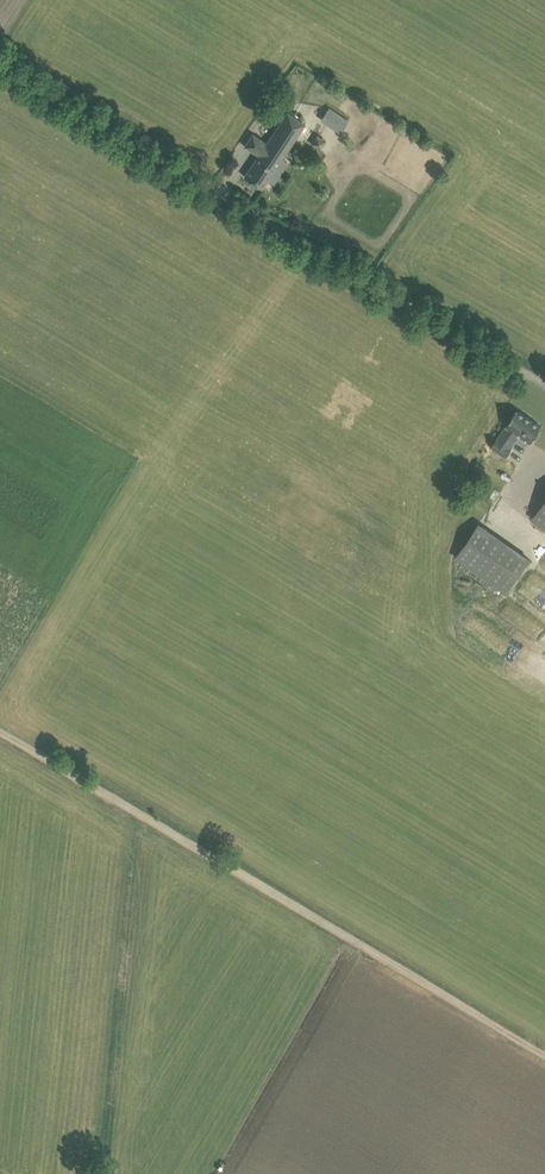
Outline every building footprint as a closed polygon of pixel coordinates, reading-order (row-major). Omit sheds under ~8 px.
[(328,109),(321,119),(345,136),(352,126),(328,109)] [(262,188),(282,158),(305,124),(287,112),(267,143),(253,134),(245,146),(259,155),(244,176),(262,188)] [(541,426),(517,409),(512,416),(509,417),(506,422),(507,424),(506,425),(497,438),(491,447),(506,457),(512,448),(510,447),(519,434),(530,442),(532,438),(536,438),(539,433),(539,429),(541,426)] [(532,517),(544,526),(544,499),(532,517)] [(459,559),(511,594),(535,557),(483,523),(459,559)]
